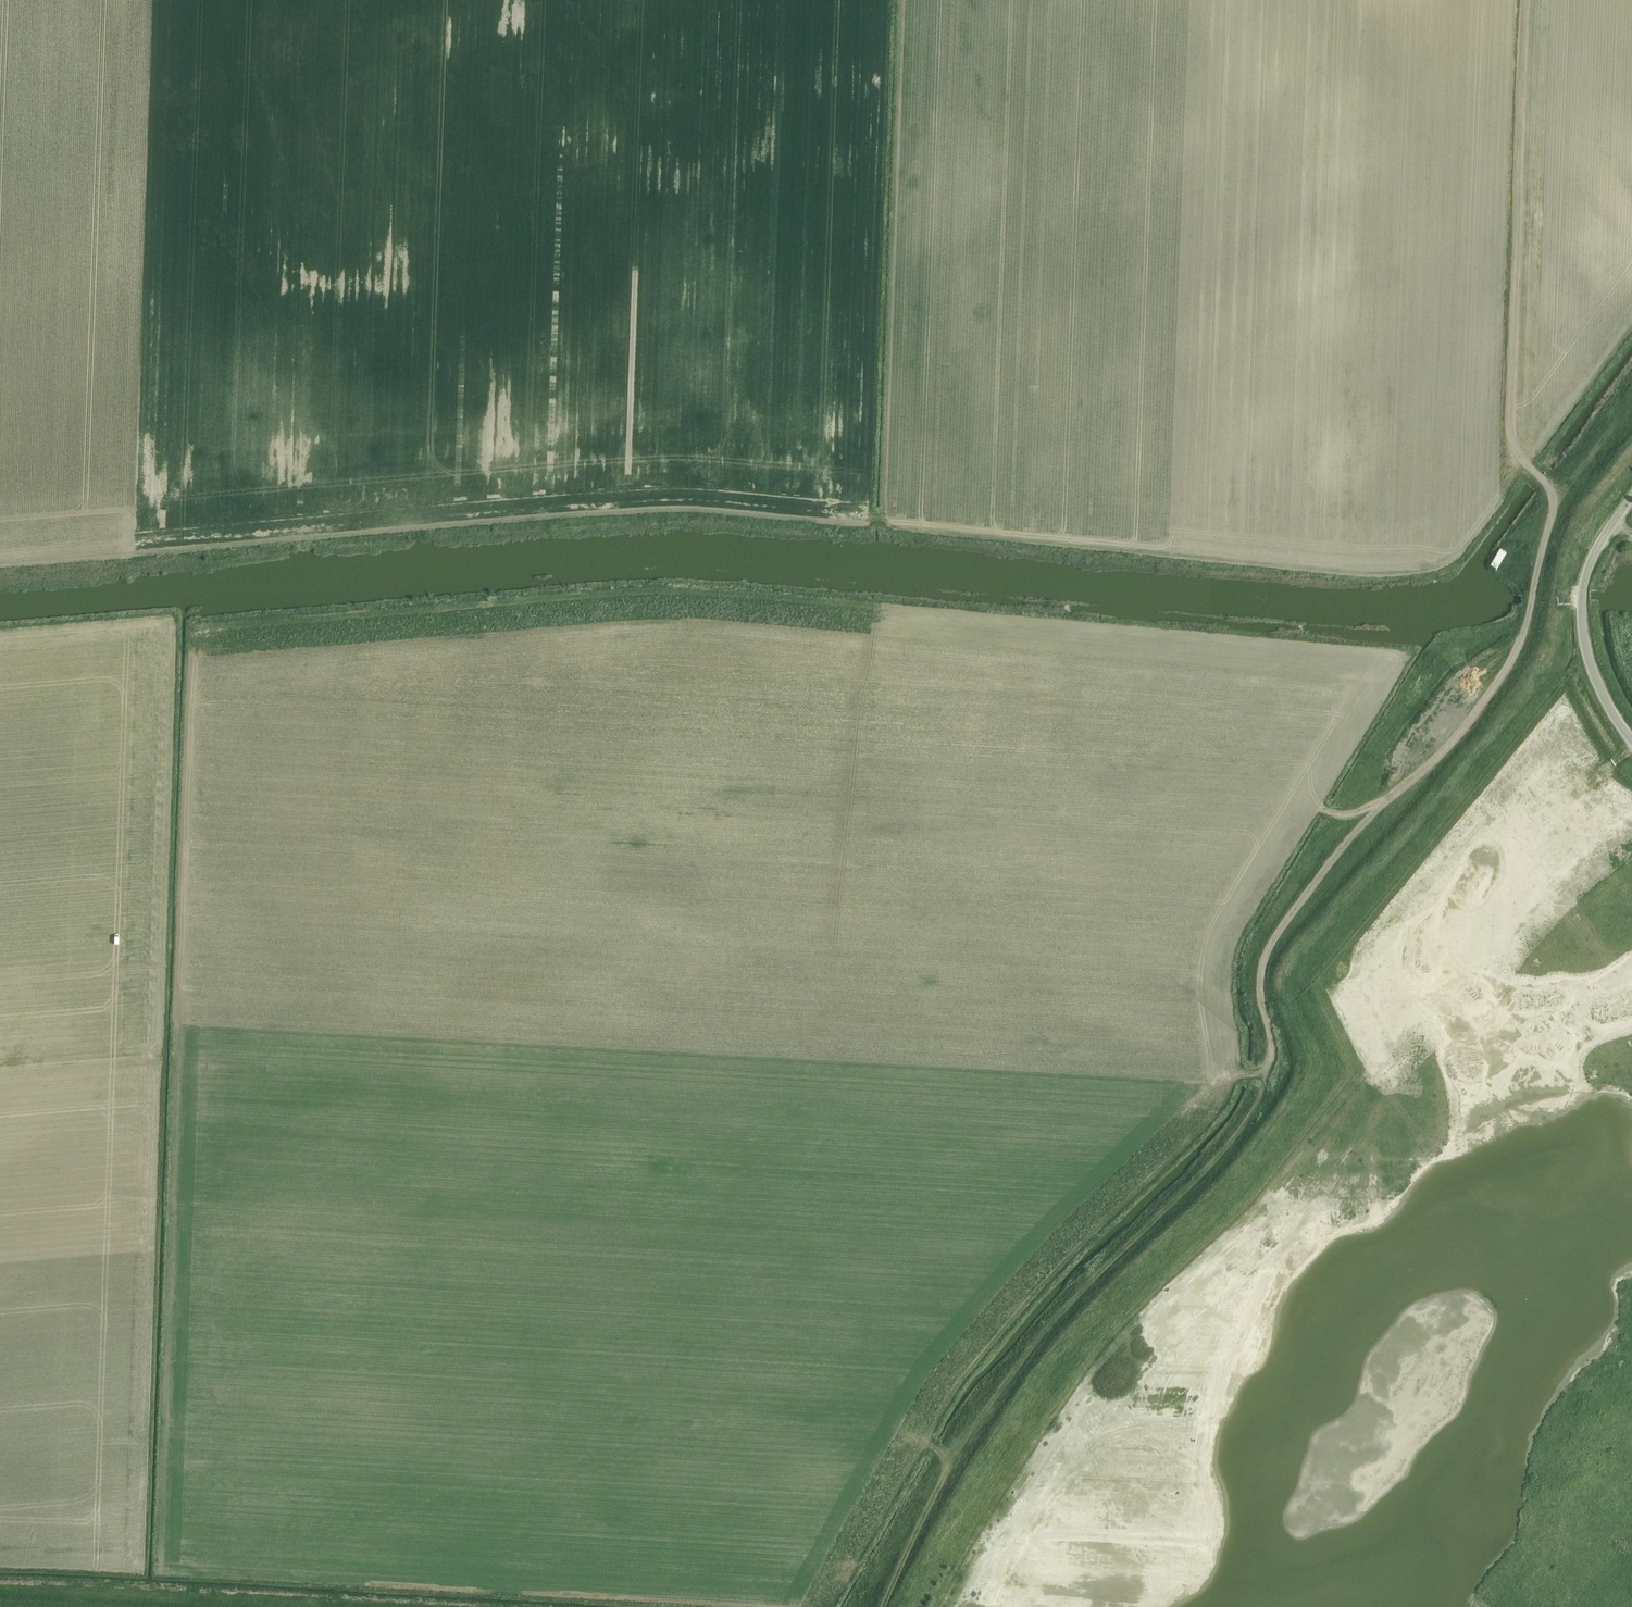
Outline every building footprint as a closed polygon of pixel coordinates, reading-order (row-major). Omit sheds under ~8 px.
[(1501,542),(1493,559),(1500,563),(1509,546),(1501,542)]
